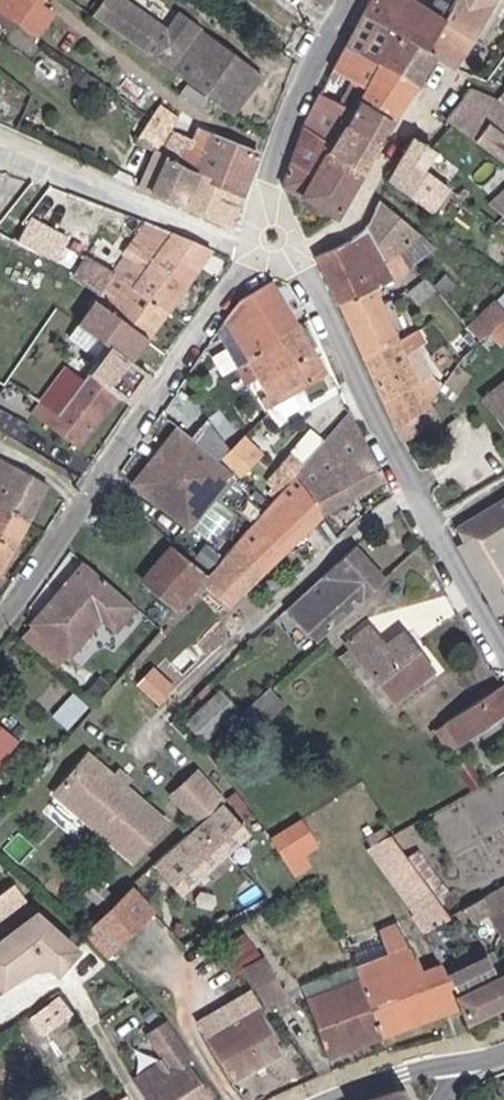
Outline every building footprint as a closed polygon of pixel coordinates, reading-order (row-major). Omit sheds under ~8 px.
[(454,40),(437,27),(404,0),(390,0),(358,56),(427,95),(447,66),(440,62),(454,40)] [(454,40),(478,0),(432,0),(431,1),(442,20),(437,27),(454,40)] [(489,0),(478,0),(454,40),(440,62),(447,66),(469,79),(503,27),(503,12),(489,0)] [(503,12),(503,0),(489,0),(503,12)] [(129,1),(112,23),(166,62),(244,120),(273,82),(251,67),(250,68),(214,41),(217,37),(195,20),(181,39),(129,1)] [(16,14),(36,28),(44,16),(25,2),(16,14)] [(70,53),(79,41),(44,16),(36,28),(70,53)] [(83,44),(79,41),(70,53),(75,56),(83,44)] [(427,95),(358,56),(345,81),(379,103),(399,114),(395,120),(406,127),(427,95)] [(5,82),(0,94),(0,110),(6,113),(17,87),(5,82)] [(480,98),(458,129),(503,161),(503,114),(480,98)] [(399,114),(379,103),(362,130),(360,135),(389,154),(390,153),(406,127),(395,120),(399,114)] [(360,135),(362,130),(329,109),(304,171),(325,185),(341,163),(360,135)] [(152,140),(171,153),(184,134),(165,121),(152,140)] [(360,135),(341,163),(372,185),(389,154),(360,135)] [(417,165),(463,197),(471,204),(478,194),(470,188),(486,170),(438,136),(417,165)] [(199,159),(194,168),(211,179),(231,187),(229,191),(255,202),(256,199),(270,160),(229,144),(226,152),(218,149),(210,164),(199,159)] [(255,202),(229,191),(231,187),(211,179),(194,168),(172,153),(153,195),(175,205),(197,214),(219,225),(243,235),(255,202)] [(325,185),(304,171),(296,194),(341,230),(348,225),(372,185),(341,163),(325,185)] [(463,197),(417,165),(412,169),(405,185),(447,217),(463,197)] [(122,238),(130,217),(102,205),(76,195),(68,217),(122,238)] [(56,203),(51,200),(46,207),(51,211),(56,203)] [(395,271),(411,261),(434,247),(391,211),(375,240),(379,246),(395,271)] [(161,229),(160,229),(128,278),(178,313),(183,316),(225,257),(209,250),(168,233),(161,229)] [(51,259),(60,242),(53,238),(37,230),(29,247),(51,259)] [(379,246),(375,240),(362,255),(327,261),(348,307),(381,299),(390,296),(408,287),(416,282),(411,261),(395,271),(379,246)] [(114,271),(95,261),(86,278),(94,283),(93,285),(111,298),(106,307),(133,326),(135,327),(161,345),(183,316),(178,313),(128,278),(114,271)] [(259,381),(260,380),(266,377),(289,353),(311,330),(286,284),(259,303),(251,309),(232,333),(249,363),(259,381)] [(381,299),(348,307),(371,358),(408,345),(381,299)] [(133,326),(106,307),(94,324),(91,328),(119,349),(145,367),(161,345),(135,327),(133,326)] [(503,342),(503,322),(487,340),(497,349),(502,344),(503,342)] [(289,353),(266,377),(282,405),(334,373),(311,330),(289,353)] [(408,345),(371,358),(410,442),(439,425),(438,423),(434,414),(454,393),(457,390),(448,378),(436,387),(416,356),(426,352),(423,339),(408,345)] [(146,392),(154,396),(161,386),(164,382),(145,367),(119,349),(100,375),(129,398),(131,399),(137,405),(146,392)] [(259,381),(249,363),(245,365),(250,375),(244,378),(249,386),(259,381)] [(90,389),(100,375),(87,364),(56,406),(70,416),(90,389)] [(92,453),(131,399),(129,398),(100,375),(90,389),(70,416),(56,406),(53,404),(43,397),(38,405),(50,414),(48,418),(92,453)] [(491,399),(503,416),(503,390),(491,399)] [(146,392),(137,405),(144,410),(154,396),(146,392)] [(207,446),(222,424),(193,401),(176,424),(186,431),(201,442),(207,446)] [(307,474),(298,484),(326,515),(392,480),(383,464),(357,415),(330,447),(307,474)] [(231,464),(248,443),(222,424),(207,446),(231,464)] [(199,529),(243,472),(231,464),(207,446),(201,442),(186,431),(174,448),(178,450),(173,456),(164,470),(159,477),(155,474),(144,489),(199,529)] [(307,474),(330,447),(316,435),(275,482),(282,488),(279,493),(286,498),(298,484),(307,474)] [(49,455),(84,477),(90,465),(47,440),(41,451),(49,455)] [(248,443),(231,464),(243,472),(249,477),(267,454),(250,440),(249,442),(248,443)] [(0,453),(0,500),(39,523),(58,487),(0,453)] [(298,484),(286,498),(283,502),(259,529),(268,538),(252,556),(237,571),(253,588),(326,515),(298,484)] [(0,500),(0,573),(9,578),(39,523),(0,500)] [(503,614),(503,537),(500,531),(503,529),(503,510),(470,527),(478,542),(464,548),(465,549),(479,576),(501,616),(503,614)] [(185,545),(170,535),(155,554),(169,565),(157,582),(189,608),(217,575),(182,549),(185,545)] [(375,592),(390,578),(361,547),(342,562),(319,582),(291,606),(322,641),(330,634),(375,592)] [(127,633),(147,608),(95,567),(45,629),(81,659),(112,621),(127,633)] [(253,588),(237,571),(234,574),(249,592),(253,588)] [(249,592),(234,574),(219,589),(235,605),(249,592)] [(372,624),(350,642),(396,699),(435,669),(408,635),(391,649),(372,624)] [(71,670),(81,659),(45,629),(35,641),(71,670)] [(503,712),(503,683),(449,716),(452,722),(443,727),(453,743),(503,712)] [(277,689),(249,716),(266,734),(294,708),(277,689)] [(225,694),(215,703),(232,722),(243,713),(225,694)] [(232,722),(215,703),(191,725),(210,744),(232,722)] [(0,722),(0,741),(9,729),(0,722)] [(94,766),(61,803),(131,867),(165,829),(129,797),(119,788),(94,766)] [(228,800),(199,770),(169,795),(196,827),(201,822),(224,803),(228,800)] [(124,781),(119,788),(129,797),(134,791),(124,781)] [(201,822),(229,855),(251,837),(224,803),(201,822)] [(201,822),(153,869),(181,900),(229,855),(201,822)] [(274,851),(287,870),(296,884),(310,874),(300,860),(314,851),(298,827),(270,846),(274,851)] [(372,851),(386,843),(382,837),(368,844),(372,851)] [(417,923),(424,935),(444,923),(451,918),(446,911),(394,838),(394,839),(386,843),(372,851),(370,852),(417,923)] [(283,872),(274,878),(283,892),(296,884),(287,870),(283,872)] [(458,913),(462,919),(467,916),(472,921),(487,911),(503,937),(503,887),(458,913)] [(110,960),(155,914),(131,888),(83,935),(110,960)] [(0,900),(0,922),(23,905),(13,890),(0,900)] [(458,922),(462,919),(458,913),(454,916),(458,922)] [(425,938),(432,952),(453,939),(444,923),(424,935),(425,938)] [(359,970),(363,981),(387,1039),(459,1008),(436,961),(435,959),(433,954),(412,964),(395,926),(379,932),(388,959),(359,970)] [(0,958),(0,990),(1,991),(35,964),(48,981),(67,967),(38,928),(0,958)] [(222,956),(237,975),(259,955),(245,938),(222,956)] [(215,947),(218,951),(224,946),(221,942),(215,947)] [(459,1008),(466,1023),(503,1005),(503,967),(493,948),(457,965),(450,953),(436,961),(459,1008)] [(262,960),(245,969),(264,1003),(280,994),(262,960)] [(363,981),(359,970),(305,993),(309,1004),(363,981)] [(331,1061),(387,1039),(363,981),(309,1004),(331,1061)] [(62,1011),(51,993),(21,1018),(33,1035),(62,1011)] [(289,1059),(256,1001),(201,1030),(234,1086),(289,1059)] [(162,1027),(142,1038),(156,1060),(129,1076),(145,1099),(207,1099),(184,1065),(188,1062),(162,1027)] [(402,1088),(368,1099),(408,1099),(402,1088)]
